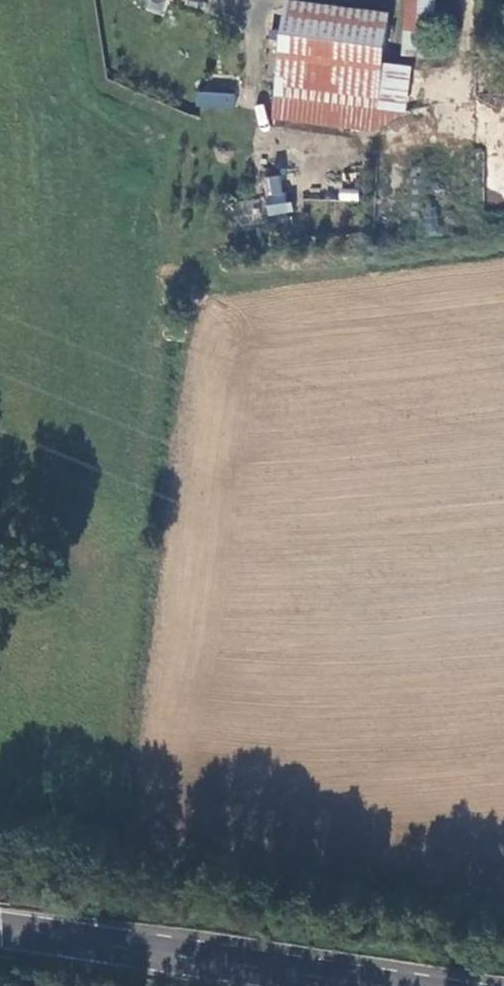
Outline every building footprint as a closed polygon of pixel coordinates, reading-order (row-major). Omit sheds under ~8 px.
[(145,10),(160,14),(165,0),(148,0),(145,10)] [(437,0),(406,0),(402,33),(432,37),(437,0)] [(281,58),(381,74),(383,63),(390,19),(290,3),(281,58)] [(381,74),(281,58),(273,107),(373,123),(376,105),(381,74)] [(411,68),(383,63),(381,74),(376,105),(405,110),(411,68)] [(234,92),(196,93),(196,110),(235,109),(234,92)] [(284,175),(263,177),(267,215),(288,213),(284,175)]
